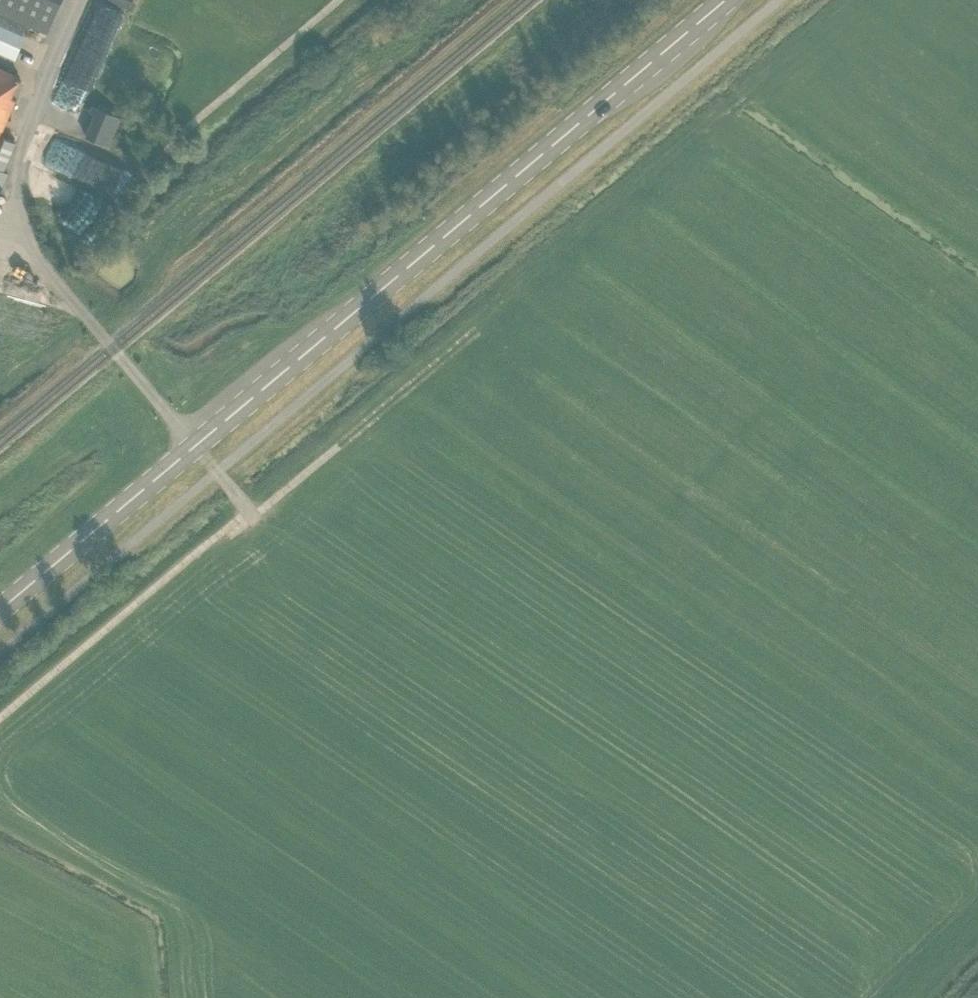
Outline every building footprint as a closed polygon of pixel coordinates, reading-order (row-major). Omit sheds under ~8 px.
[(48,33),(63,0),(0,0),(0,52),(13,58),(28,24),(48,33)] [(11,97),(20,77),(0,68),(0,191),(8,173),(4,171),(16,142),(0,135),(16,99),(11,97)] [(95,113),(90,125),(114,135),(122,117),(92,105),(90,111),(95,113)] [(56,209),(95,224),(106,196),(67,181),(56,209)]
